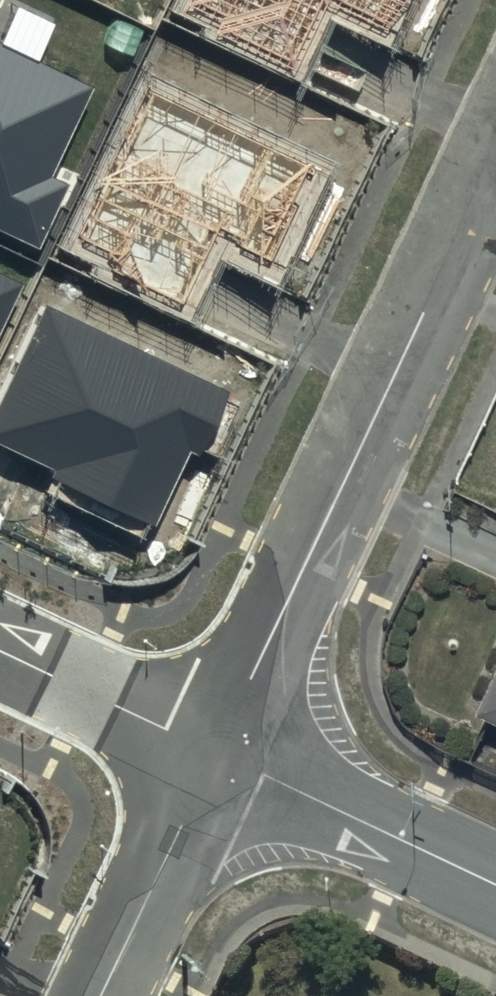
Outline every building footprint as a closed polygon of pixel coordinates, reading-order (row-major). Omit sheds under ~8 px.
[(188,6),(223,23),(216,37),(296,74),(328,6),(391,36),(408,0),(191,0),(188,6)] [(0,41),(0,230),(39,249),(70,184),(55,177),(98,87),(0,41)] [(313,165),(150,87),(79,236),(115,254),(108,269),(183,304),(216,234),(268,259),(313,165)] [(0,272),(0,335),(24,283),(0,272)] [(48,305),(0,408),(0,443),(57,469),(55,476),(156,523),(190,449),(202,454),(232,390),(48,305)] [(473,710),(495,721),(495,658),(473,710)]
